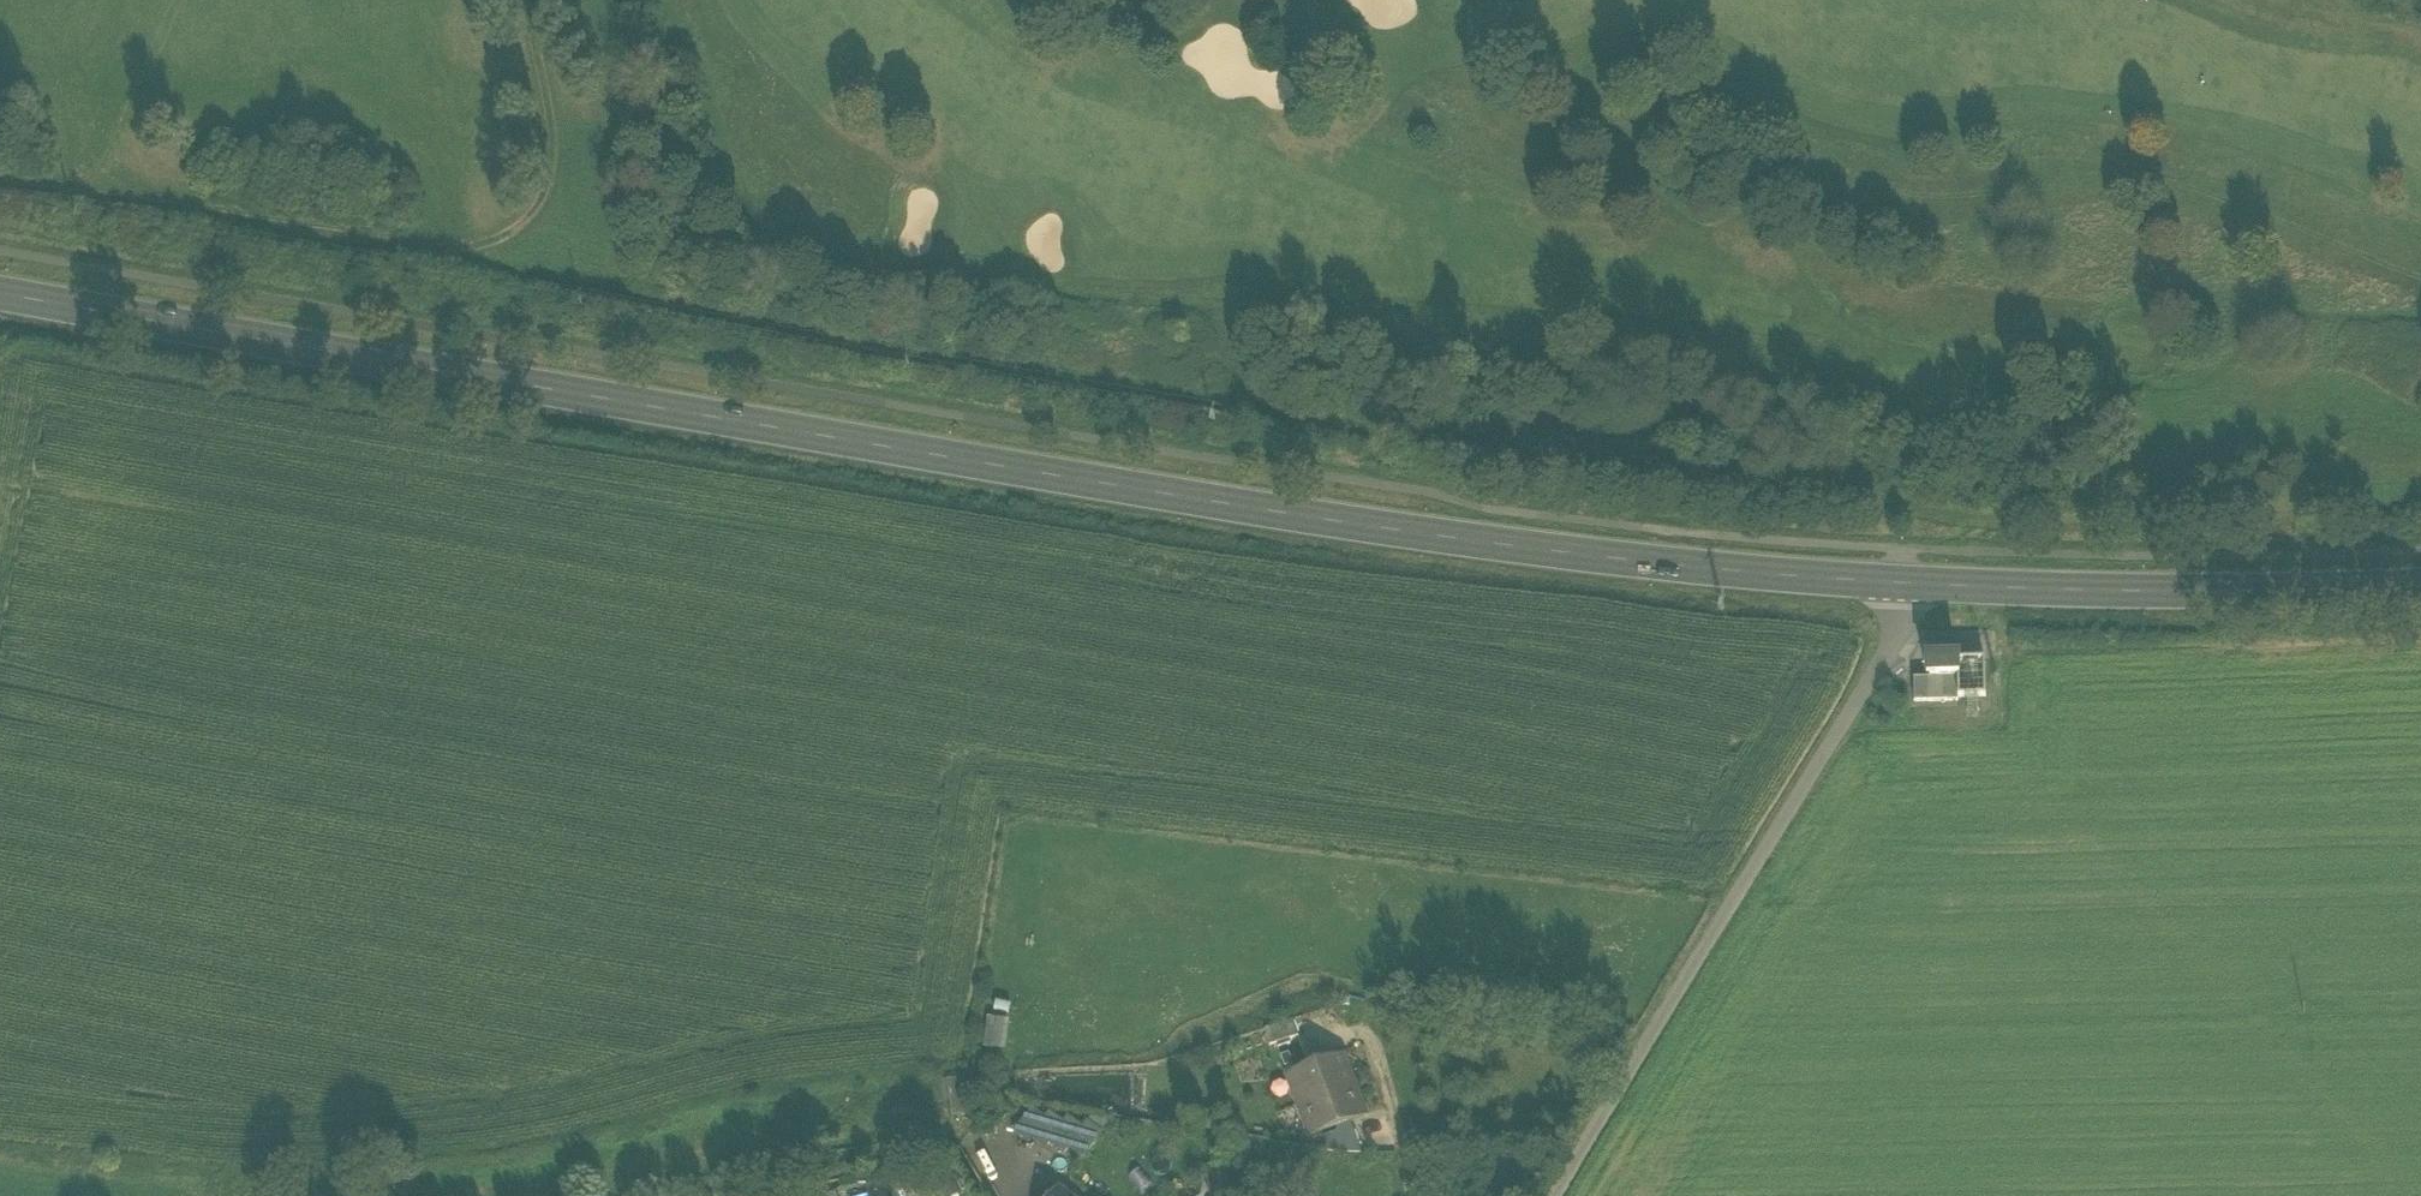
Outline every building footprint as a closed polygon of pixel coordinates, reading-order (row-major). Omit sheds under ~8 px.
[(1958,655),(1981,656),(1982,631),(1958,630),(1958,655)] [(1957,678),(1957,698),(1985,697),(1984,660),(1958,661),(1958,659),(1926,660),(1926,674),(1930,674),(1930,677),(1937,677),(1937,678),(1957,678)] [(1913,679),(1914,702),(1957,701),(1957,698),(1957,678),(1937,678),(1913,679)] [(983,1015),(980,1046),(999,1048),(1002,1017),(983,1015)] [(1264,1029),(1270,1045),(1298,1035),(1293,1020),(1264,1029)] [(1288,1073),(1312,1136),(1366,1117),(1365,1116),(1364,1116),(1342,1055),(1343,1054),(1342,1053),(1288,1073)] [(941,1078),(948,1114),(961,1112),(954,1075),(941,1078)] [(1049,1142),(1062,1124),(1049,1114),(1044,1121),(1030,1112),(1016,1131),(1029,1141),(1032,1136),(1045,1146),(1049,1142)] [(1062,1124),(1049,1142),(1064,1153),(1068,1147),(1082,1157),(1101,1132),(1087,1122),(1082,1129),(1068,1119),(1063,1125),(1062,1124)] [(1339,1153),(1361,1154),(1352,1126),(1323,1137),(1328,1151),(1339,1153)] [(1059,1187),(1053,1195),(1071,1195),(1059,1187)]
